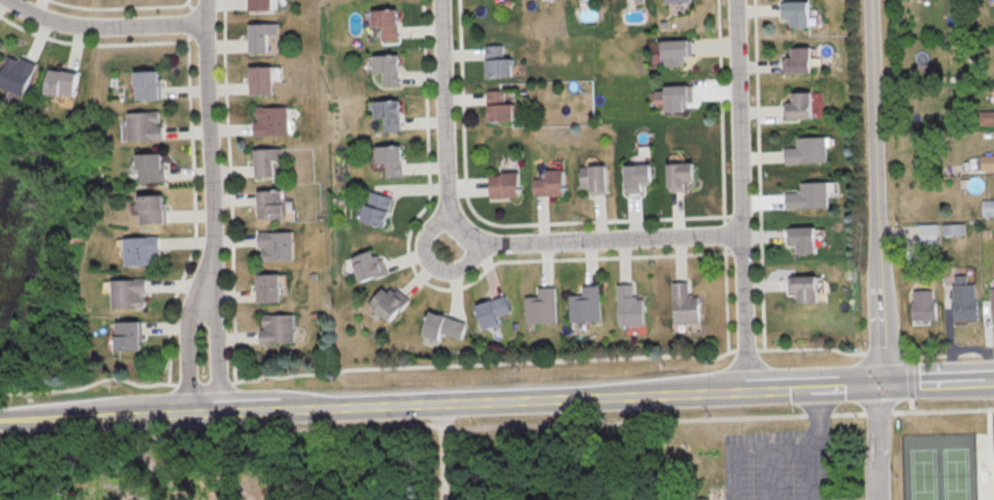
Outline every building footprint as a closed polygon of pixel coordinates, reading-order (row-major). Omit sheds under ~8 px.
[(247,10),(269,9),(269,0),(246,0),(247,10)] [(807,26),(807,0),(778,1),(779,17),(787,17),(788,27),(807,26)] [(370,27),(378,26),(379,40),(396,40),(395,8),(369,9),(370,27)] [(248,23),(249,52),(267,51),(267,33),(277,33),(277,22),(248,23)] [(661,66),(682,65),(681,56),(687,56),(686,39),(660,40),(661,66)] [(510,58),(501,58),(501,44),(484,45),(485,76),(510,75),(510,58)] [(809,73),(809,47),(788,47),(788,57),(781,57),(781,73),(809,73)] [(396,85),(397,55),(371,54),(370,72),(380,72),(380,85),(396,85)] [(7,90),(4,98),(20,104),(35,62),(21,58),(20,60),(7,55),(0,75),(0,87),(7,90)] [(281,65),(249,66),(250,95),(273,94),(273,81),(281,81),(281,65)] [(46,93),(75,96),(77,72),(49,69),(46,93)] [(160,70),(135,71),(136,99),(161,98),(160,70)] [(686,84),(663,85),(664,111),(682,111),(681,101),(686,101),(686,84)] [(486,90),(487,121),(512,120),(511,102),(503,103),(503,90),(486,90)] [(810,118),(810,92),(789,91),(789,102),(782,102),(782,117),(810,118)] [(372,100),(372,118),(381,117),(381,131),(400,131),(399,100),(372,100)] [(286,106),(253,106),(254,135),(286,135),(286,106)] [(123,141),(162,140),(161,111),(128,112),(128,123),(123,123),(123,141)] [(784,163),(828,162),(827,136),(796,137),(796,147),(784,147),(784,163)] [(378,148),(379,163),(389,163),(389,175),(405,174),(404,147),(378,148)] [(253,177),(281,176),(280,148),(252,149),(253,177)] [(138,153),(139,182),(163,182),(162,153),(138,153)] [(981,155),(981,169),(993,169),(993,156),(981,155)] [(685,190),(685,180),(698,179),(698,163),(666,163),(667,191),(685,190)] [(641,181),(654,181),(653,164),(623,165),(624,192),(642,192),(641,181)] [(609,192),(608,165),(579,165),(579,188),(590,188),(591,192),(609,192)] [(532,178),(532,196),(566,195),(566,170),(546,170),(546,178),(532,178)] [(488,197),(522,196),(522,172),(488,173),(488,197)] [(830,207),(829,181),(799,182),(799,192),(785,192),(786,208),(830,207)] [(257,218),(282,218),(282,190),(256,190),(257,218)] [(375,191),(364,221),(385,228),(396,198),(375,191)] [(166,222),(165,194),(140,195),(141,223),(166,222)] [(993,216),(993,199),(982,199),(982,216),(993,216)] [(937,224),(919,224),(919,241),(937,241),(937,224)] [(820,226),(787,227),(787,243),(795,243),(795,253),(821,252),(820,226)] [(261,260),(292,259),(291,231),(256,232),(256,246),(261,246),(261,260)] [(157,236),(125,237),(126,266),(158,265),(157,236)] [(356,280),(379,275),(373,250),(350,255),(356,280)] [(280,273),(256,274),(256,302),(280,301),(280,273)] [(974,299),(974,283),(968,283),(967,274),(953,275),(954,318),(981,317),(981,299),(974,299)] [(823,301),(822,276),(789,277),(789,292),(798,291),(799,302),(823,301)] [(113,308),(144,308),(144,293),(148,293),(147,278),(112,279),(113,308)] [(690,281),(672,282),(673,324),(701,323),(701,294),(690,295),(690,281)] [(644,295),(634,296),(634,283),(616,284),(617,325),(645,325),(644,295)] [(569,322),(601,320),(600,285),(582,286),(582,294),(568,295),(569,322)] [(381,288),(367,305),(389,322),(408,298),(393,287),(388,293),(381,288)] [(524,297),(525,323),(556,322),(555,287),(537,287),(537,296),(524,297)] [(930,324),(930,318),(938,318),(937,289),(912,290),(913,324),(930,324)] [(483,329),(505,322),(497,298),(475,305),(483,329)] [(466,323),(429,311),(421,335),(437,340),(439,332),(460,340),(466,323)] [(295,342),(294,313),(262,314),(263,329),(260,329),(260,343),(295,342)] [(142,349),(141,321),(117,321),(117,350),(142,349)]
